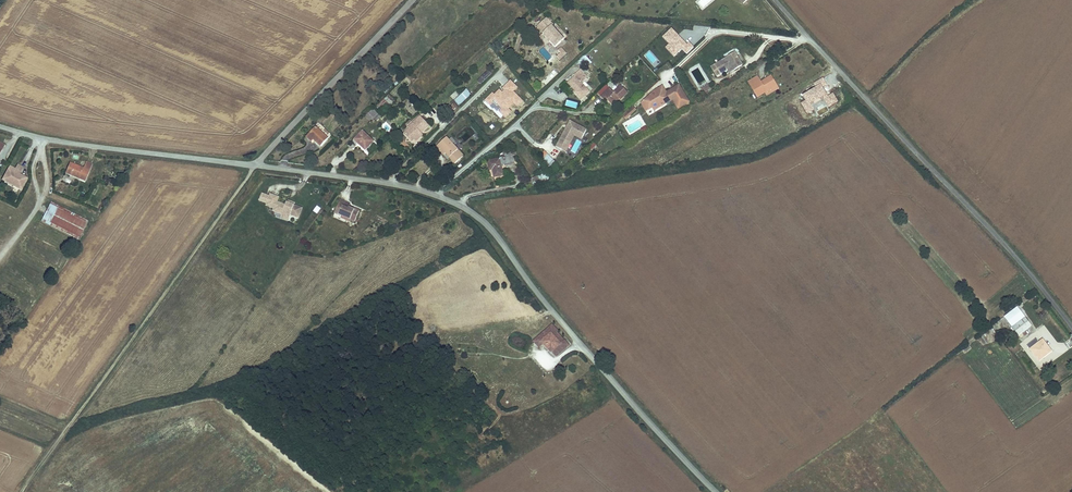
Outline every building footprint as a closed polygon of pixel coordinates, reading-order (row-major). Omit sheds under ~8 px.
[(682,1),(681,0),(661,0),(656,4),(666,15),(682,1)] [(563,38),(551,25),(552,24),(549,20),(551,19),(547,16),(546,17),(537,25),(543,32),(542,33),(547,38),(548,37),(549,39),(548,39),(554,46),(563,38)] [(566,52),(560,46),(557,49),(560,52),(556,55),(559,59),(566,52)] [(735,53),(711,67),(717,75),(725,70),(733,66),(735,69),(742,65),(735,53)] [(592,63),(585,56),(580,62),(586,68),(592,63)] [(588,78),(580,69),(574,75),(575,77),(567,84),(574,91),(573,92),(582,101),(582,100),(585,102),(588,99),(585,97),(590,93),(581,84),(588,78)] [(555,70),(541,80),(544,85),(559,75),(555,70)] [(482,87),(491,74),(487,71),(477,84),(482,87)] [(757,74),(748,80),(750,84),(760,79),(757,74)] [(760,79),(750,84),(758,96),(765,92),(777,85),(771,75),(766,78),(768,81),(763,84),(761,81),(760,79)] [(817,89),(803,97),(806,102),(802,104),(808,115),(815,111),(812,107),(824,100),(829,109),(838,103),(833,94),(827,98),(823,89),(828,87),(823,79),(814,85),(817,89)] [(394,85),(390,82),(382,90),(383,91),(385,93),(394,85)] [(600,96),(609,87),(606,84),(597,93),(600,96)] [(619,98),(620,99),(628,92),(621,84),(614,91),(610,87),(609,87),(600,96),(603,99),(605,97),(612,104),(617,99),(617,98),(618,97),(619,98)] [(709,84),(701,89),(704,94),(711,89),(709,84)] [(690,103),(680,85),(667,93),(665,94),(661,92),(660,94),(656,91),(642,104),(647,112),(653,108),(655,111),(662,107),(663,107),(665,106),(664,105),(667,104),(666,103),(673,99),(673,100),(679,109),(690,103)] [(777,85),(765,92),(767,96),(779,89),(777,85)] [(467,90),(455,101),(459,106),(471,95),(467,90)] [(377,97),(380,99),(385,93),(383,91),(377,97)] [(455,91),(450,96),(455,101),(460,96),(455,91)] [(388,107),(394,102),(388,96),(378,106),(381,108),(385,104),(388,107)] [(513,105),(502,114),(510,123),(521,113),(513,105)] [(636,110),(633,106),(628,110),(632,114),(636,110)] [(374,109),(366,117),(370,120),(373,117),(377,121),(381,116),(374,109)] [(628,110),(623,115),(627,119),(632,114),(628,110)] [(420,117),(409,128),(410,129),(405,134),(413,141),(415,139),(417,142),(422,137),(420,135),(422,133),(429,126),(420,117)] [(491,139),(508,124),(505,121),(502,124),(498,120),(485,132),(491,139)] [(587,129),(571,120),(568,125),(570,126),(569,129),(567,128),(557,146),(562,149),(566,141),(571,143),(575,134),(576,133),(583,137),(587,129)] [(320,125),(307,138),(312,143),(314,140),(321,147),(332,135),(320,125)] [(361,131),(353,140),(365,150),(373,142),(361,131)] [(462,157),(445,139),(433,150),(437,154),(440,152),(443,156),(453,166),(462,157)] [(567,151),(571,143),(566,141),(562,149),(567,151)] [(554,162),(543,150),(539,154),(550,166),(554,162)] [(505,158),(488,161),(489,170),(493,169),(495,169),(497,177),(503,176),(501,165),(514,162),(513,156),(511,156),(505,158)] [(70,164),(66,174),(84,182),(91,166),(85,163),(82,169),(70,164)] [(19,175),(22,168),(18,165),(15,170),(16,170),(14,172),(19,175)] [(15,170),(10,167),(3,180),(14,186),(21,190),(27,179),(19,175),(14,172),(16,170),(15,170)] [(266,203),(269,196),(261,194),(258,201),(266,203)] [(298,218),(301,208),(291,205),(287,203),(285,202),(284,205),(276,202),(278,197),(269,194),(269,196),(266,203),(265,206),(273,208),(272,211),(281,214),(289,217),(289,215),(298,218)] [(348,204),(338,200),(332,213),(339,216),(339,218),(343,220),(347,221),(348,220),(352,221),(357,211),(352,209),(352,210),(346,208),(347,206),(348,204)] [(87,221),(51,202),(42,221),(78,239),(87,221)] [(316,205),(313,211),(317,214),(321,208),(316,205)] [(1013,327),(1023,319),(1016,310),(1006,317),(1013,327)] [(1023,319),(1013,327),(1019,334),(1031,325),(1025,317),(1023,319)] [(534,342),(541,348),(544,345),(541,342),(556,328),(552,325),(534,342)] [(557,358),(570,345),(565,340),(564,341),(556,333),(558,331),(556,328),(541,342),(544,345),(557,358)] [(1036,338),(1027,345),(1039,361),(1043,357),(1041,355),(1050,349),(1043,339),(1039,342),(1036,338)] [(1050,349),(1041,355),(1043,357),(1051,351),(1050,349)]
